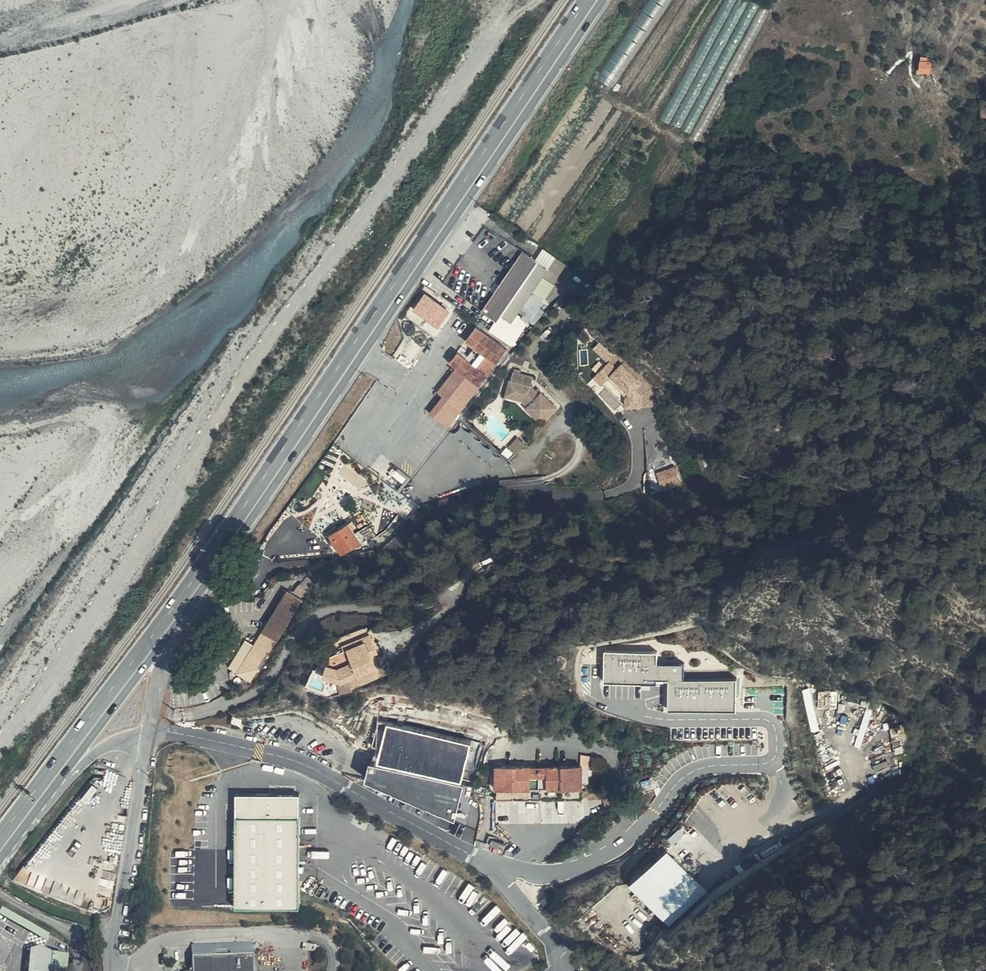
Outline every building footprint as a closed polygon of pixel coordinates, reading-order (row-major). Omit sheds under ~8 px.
[(601,79),(617,88),(670,0),(650,0),(601,79)] [(934,70),(932,55),(921,56),(924,71),(934,70)] [(503,301),(540,248),(526,238),(484,298),(499,307),(503,301)] [(549,255),(540,248),(503,301),(514,308),(549,255)] [(451,300),(429,285),(418,301),(440,316),(451,300)] [(432,311),(426,306),(424,310),(429,315),(432,311)] [(544,313),(529,333),(537,338),(551,318),(544,313)] [(514,337),(480,315),(470,329),(480,336),(472,349),(462,342),(454,352),(460,358),(444,381),(451,388),(444,395),(455,405),(514,337)] [(529,333),(526,338),(533,344),(537,338),(529,333)] [(518,374),(530,377),(532,369),(520,365),(520,362),(514,361),(513,364),(510,372),(518,374)] [(605,366),(588,377),(595,387),(602,382),(617,402),(617,411),(631,412),(632,403),(626,396),(633,391),(617,370),(611,374),(605,366)] [(509,372),(504,389),(513,391),(518,374),(510,372),(509,372)] [(518,374),(513,391),(522,394),(529,400),(527,402),(543,418),(561,400),(544,384),(540,386),(532,378),(530,377),(518,374)] [(451,388),(447,384),(433,399),(448,413),(455,405),(444,395),(451,388)] [(526,440),(519,433),(510,442),(517,448),(526,440)] [(658,471),(664,489),(683,483),(677,465),(658,471)] [(348,516),(330,527),(341,546),(362,536),(348,516)] [(317,572),(311,566),(301,575),(308,582),(317,572)] [(270,615),(265,624),(279,633),(307,589),(291,580),(270,615)] [(279,633),(265,624),(238,666),(242,670),(238,677),(247,683),(279,633)] [(378,626),(350,635),(350,642),(337,646),(329,667),(349,673),(383,662),(377,647),(384,644),(378,626)] [(657,651),(606,651),(606,683),(669,682),(669,713),(737,713),(737,676),(686,677),(686,662),(657,662),(657,651)] [(409,722),(398,721),(391,747),(427,755),(430,740),(427,739),(428,730),(409,725),(409,722)] [(370,762),(365,789),(459,808),(462,793),(471,795),(473,782),(370,762)] [(534,764),(508,763),(507,772),(502,772),(501,797),(548,798),(547,768),(534,767),(534,764)] [(600,799),(612,791),(609,787),(589,787),(589,773),(583,773),(584,764),(554,764),(555,768),(547,768),(548,798),(600,799)] [(302,791),(236,790),(234,909),(300,910),(302,791)] [(609,805),(617,802),(612,791),(600,799),(608,799),(609,805)] [(621,809),(617,802),(609,805),(612,813),(621,809)] [(668,846),(629,883),(668,925),(707,887),(668,846)] [(45,944),(34,938),(24,943),(23,954),(21,968),(26,970),(41,970),(43,970),(44,964),(45,944)] [(57,944),(45,944),(43,970),(59,970),(61,945),(57,945),(57,944)] [(196,946),(195,970),(257,970),(257,947),(196,946)]
